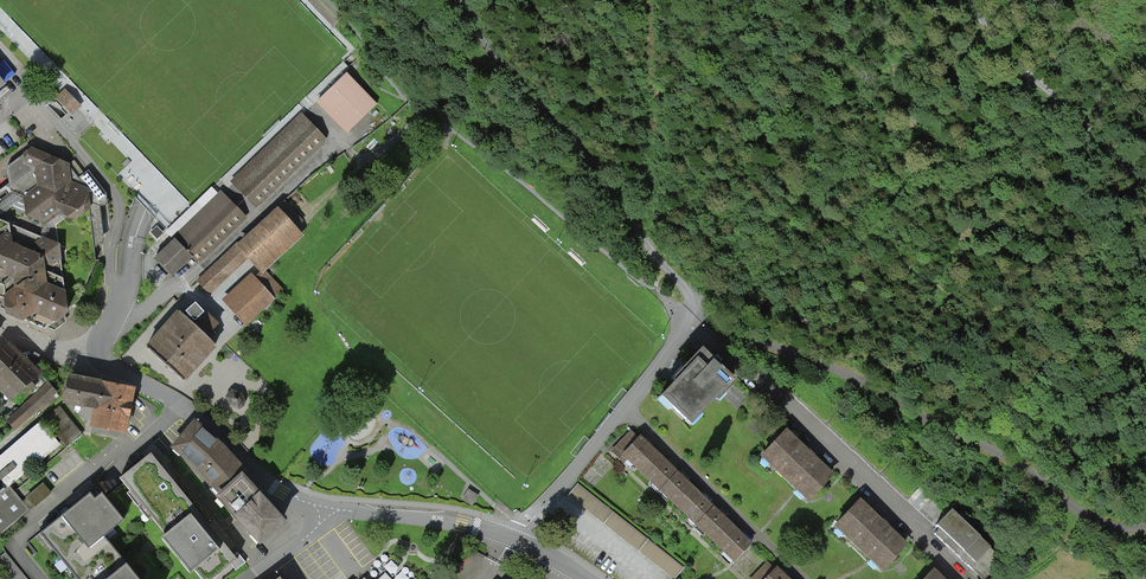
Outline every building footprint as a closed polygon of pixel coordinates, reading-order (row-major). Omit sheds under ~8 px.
[(346,75),(316,103),(346,133),(375,105),(346,75)] [(307,125),(235,190),(252,209),(324,145),(307,125)] [(5,299),(5,305),(6,312),(44,329),(78,301),(95,260),(91,226),(82,213),(89,207),(87,189),(72,170),(68,164),(31,148),(7,168),(9,193),(0,200),(0,297),(5,299)] [(226,198),(180,239),(177,236),(154,256),(169,273),(192,253),(199,261),(246,219),(226,198)] [(305,236),(278,209),(239,249),(266,275),(305,236)] [(235,248),(195,285),(206,297),(246,260),(235,248)] [(275,300),(254,280),(225,310),(246,330),(275,300)] [(181,311),(147,346),(182,378),(215,343),(181,311)] [(1,387),(11,399),(26,386),(30,390),(34,386),(40,391),(8,421),(15,429),(57,392),(50,383),(9,344),(0,352),(0,387),(1,387)] [(33,354),(27,361),(38,370),(44,360),(33,354)] [(697,355),(657,399),(689,427),(729,383),(697,355)] [(93,425),(124,432),(133,389),(70,376),(64,403),(95,407),(93,425)] [(242,392),(233,389),(226,396),(229,405),(238,408),(243,405),(245,399),(242,392)] [(59,407),(45,417),(68,447),(82,436),(59,407)] [(30,510),(9,485),(59,445),(41,423),(0,458),(0,475),(6,483),(0,488),(0,535),(30,510)] [(196,423),(191,427),(214,446),(241,475),(245,472),(218,442),(196,423)] [(174,446),(217,487),(232,473),(238,479),(241,475),(214,446),(191,427),(174,446)] [(787,432),(760,461),(806,503),(832,474),(787,432)] [(630,434),(612,454),(652,489),(669,469),(630,434)] [(150,452),(120,478),(165,534),(196,508),(167,472),(150,452)] [(259,541),(282,520),(262,498),(241,475),(238,479),(232,473),(217,487),(213,490),(259,541)] [(675,475),(658,494),(691,523),(708,504),(675,475)] [(43,484),(27,497),(35,506),(50,493),(43,484)] [(568,496),(670,578),(678,578),(684,572),(577,485),(568,496)] [(40,533),(77,578),(106,578),(126,562),(104,536),(124,520),(98,487),(67,511),(40,533)] [(468,488),(461,499),(472,506),(479,495),(468,488)] [(858,502),(832,531),(878,573),(904,544),(858,502)] [(165,534),(201,578),(213,578),(238,558),(213,528),(196,508),(165,534)] [(712,509),(694,529),(734,565),(752,545),(712,509)] [(928,532),(977,578),(983,578),(1001,560),(949,510),(928,532)] [(126,562),(106,578),(139,578),(126,562)] [(763,578),(783,578),(772,569),(763,578)] [(923,578),(941,578),(931,570),(923,578)]
